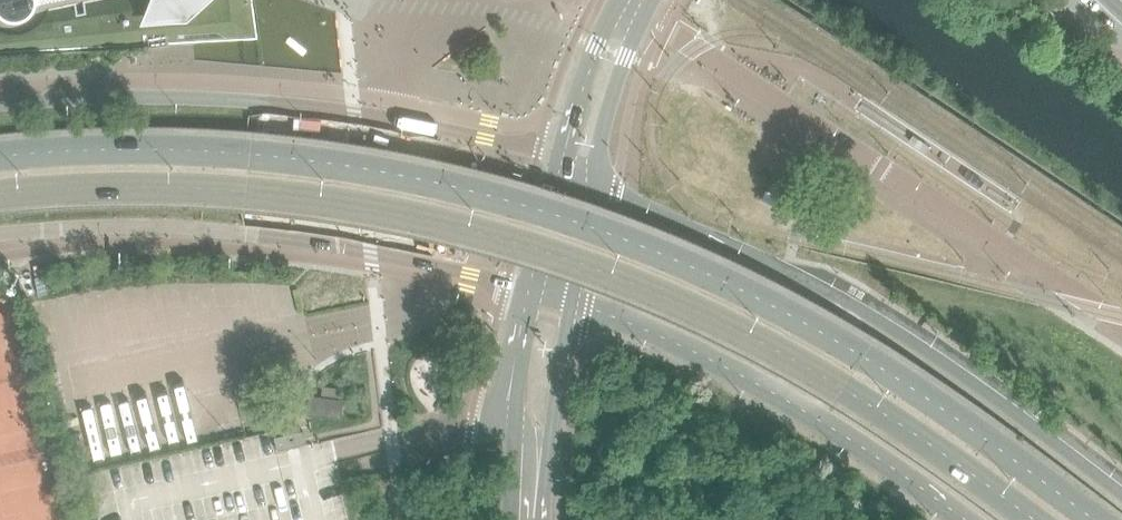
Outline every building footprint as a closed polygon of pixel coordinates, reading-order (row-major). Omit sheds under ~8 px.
[(1,15),(5,19),(11,21),(17,21),(22,20),(28,17),(32,13),(34,9),(36,5),(36,1),(36,0),(0,0),(0,14),(1,15)] [(257,30),(253,0),(91,0),(83,2),(85,12),(78,13),(76,3),(51,8),(58,51),(149,46),(149,49),(169,45),(169,44),(191,43),(258,39),(257,30)] [(777,205),(781,196),(766,189),(762,199),(777,205)] [(347,386),(324,383),(323,392),(346,394),(347,386)] [(323,392),(310,390),(308,413),(344,416),(346,394),(323,392)] [(98,519),(351,519),(343,481),(340,469),(338,462),(336,452),(334,440),(333,439),(327,440),(306,444),(303,430),(274,436),(272,430),(260,433),(87,471),(98,519)]
